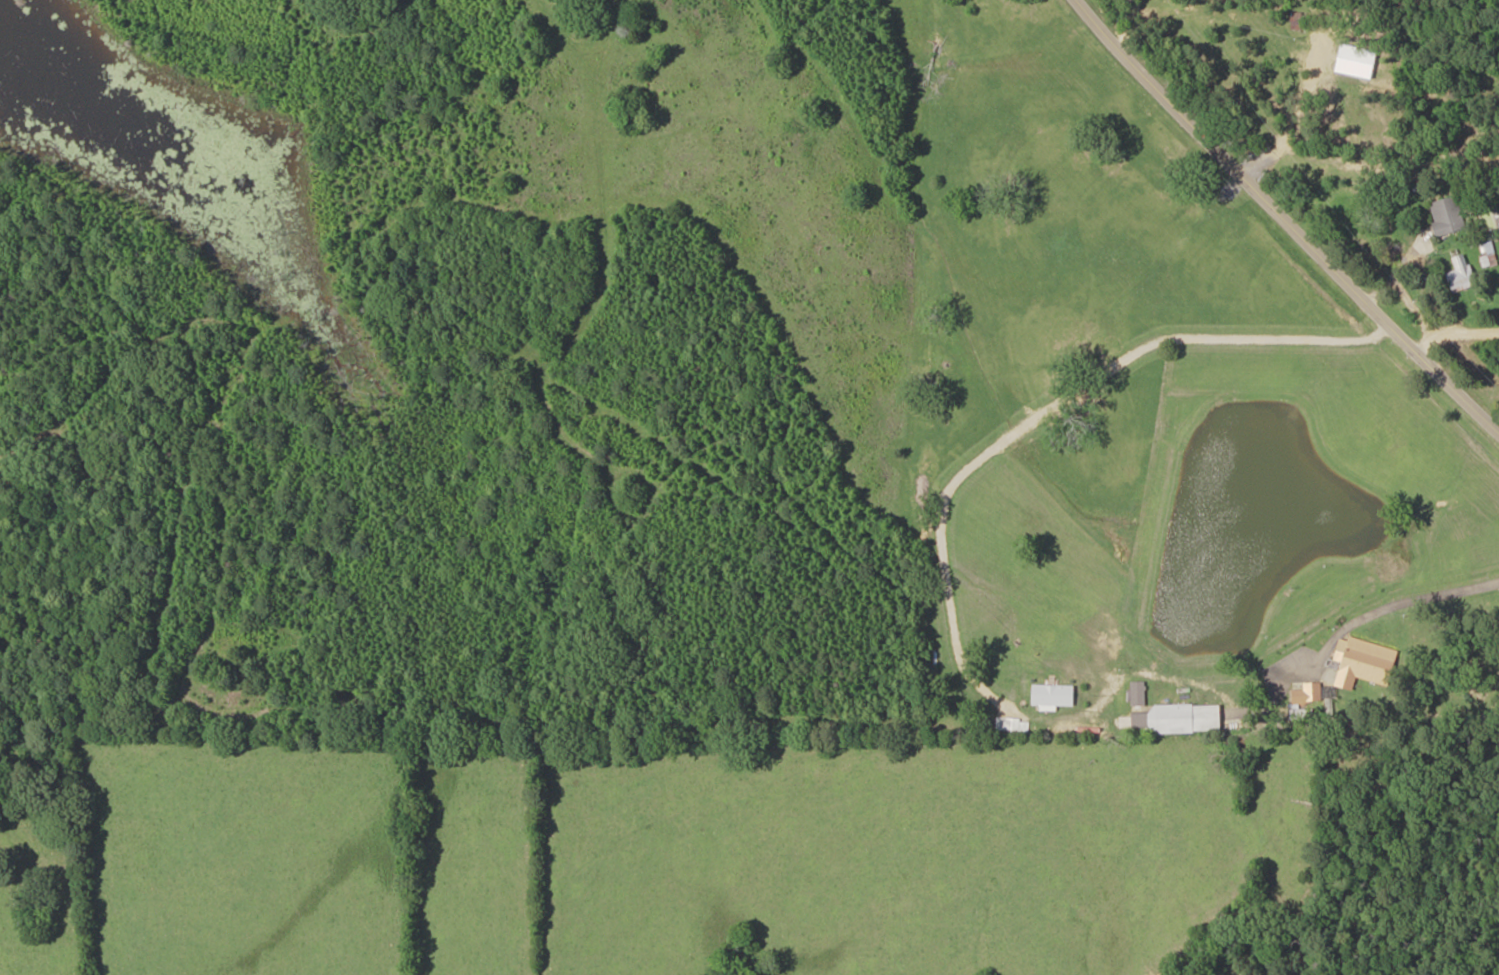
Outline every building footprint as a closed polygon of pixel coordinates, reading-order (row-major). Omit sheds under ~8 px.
[(1466,230),(1458,196),(1429,203),(1438,237),(1466,230)] [(1486,255),(1480,258),(1486,269),(1498,262),(1498,260),(1490,242),(1481,247),(1486,255)] [(1457,270),(1447,273),(1454,293),(1475,286),(1464,255),(1453,259),(1457,270)] [(1398,651),(1341,635),(1333,667),(1340,669),(1336,685),(1354,690),(1358,676),(1389,684),(1398,651)] [(1221,704),(1153,704),(1153,712),(1146,712),(1146,681),(1132,681),(1133,727),(1152,727),(1152,732),(1222,732),(1221,704)] [(1322,682),(1305,682),(1305,690),(1294,690),(1294,703),(1322,703),(1322,682)]
